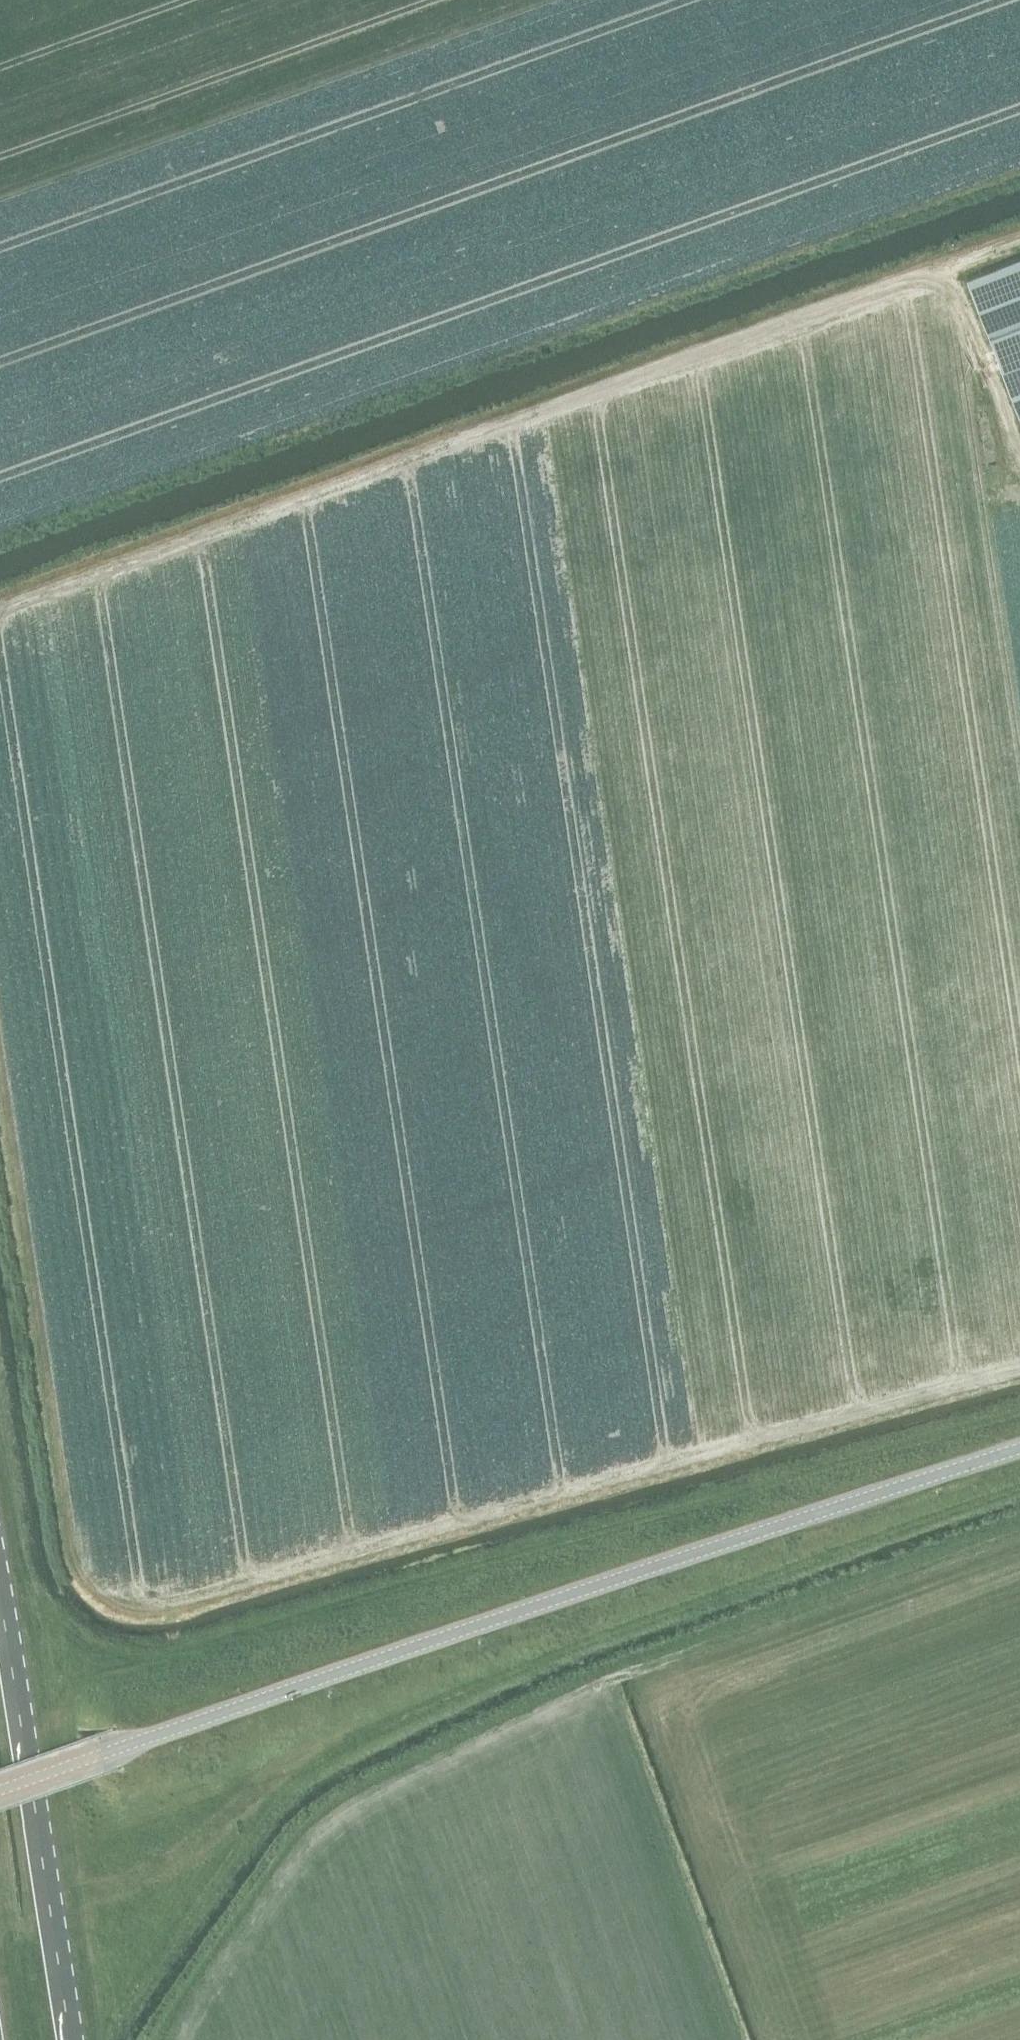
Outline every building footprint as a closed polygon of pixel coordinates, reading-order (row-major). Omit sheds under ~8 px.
[(966,274),(1019,413),(1019,253),(966,274)]
